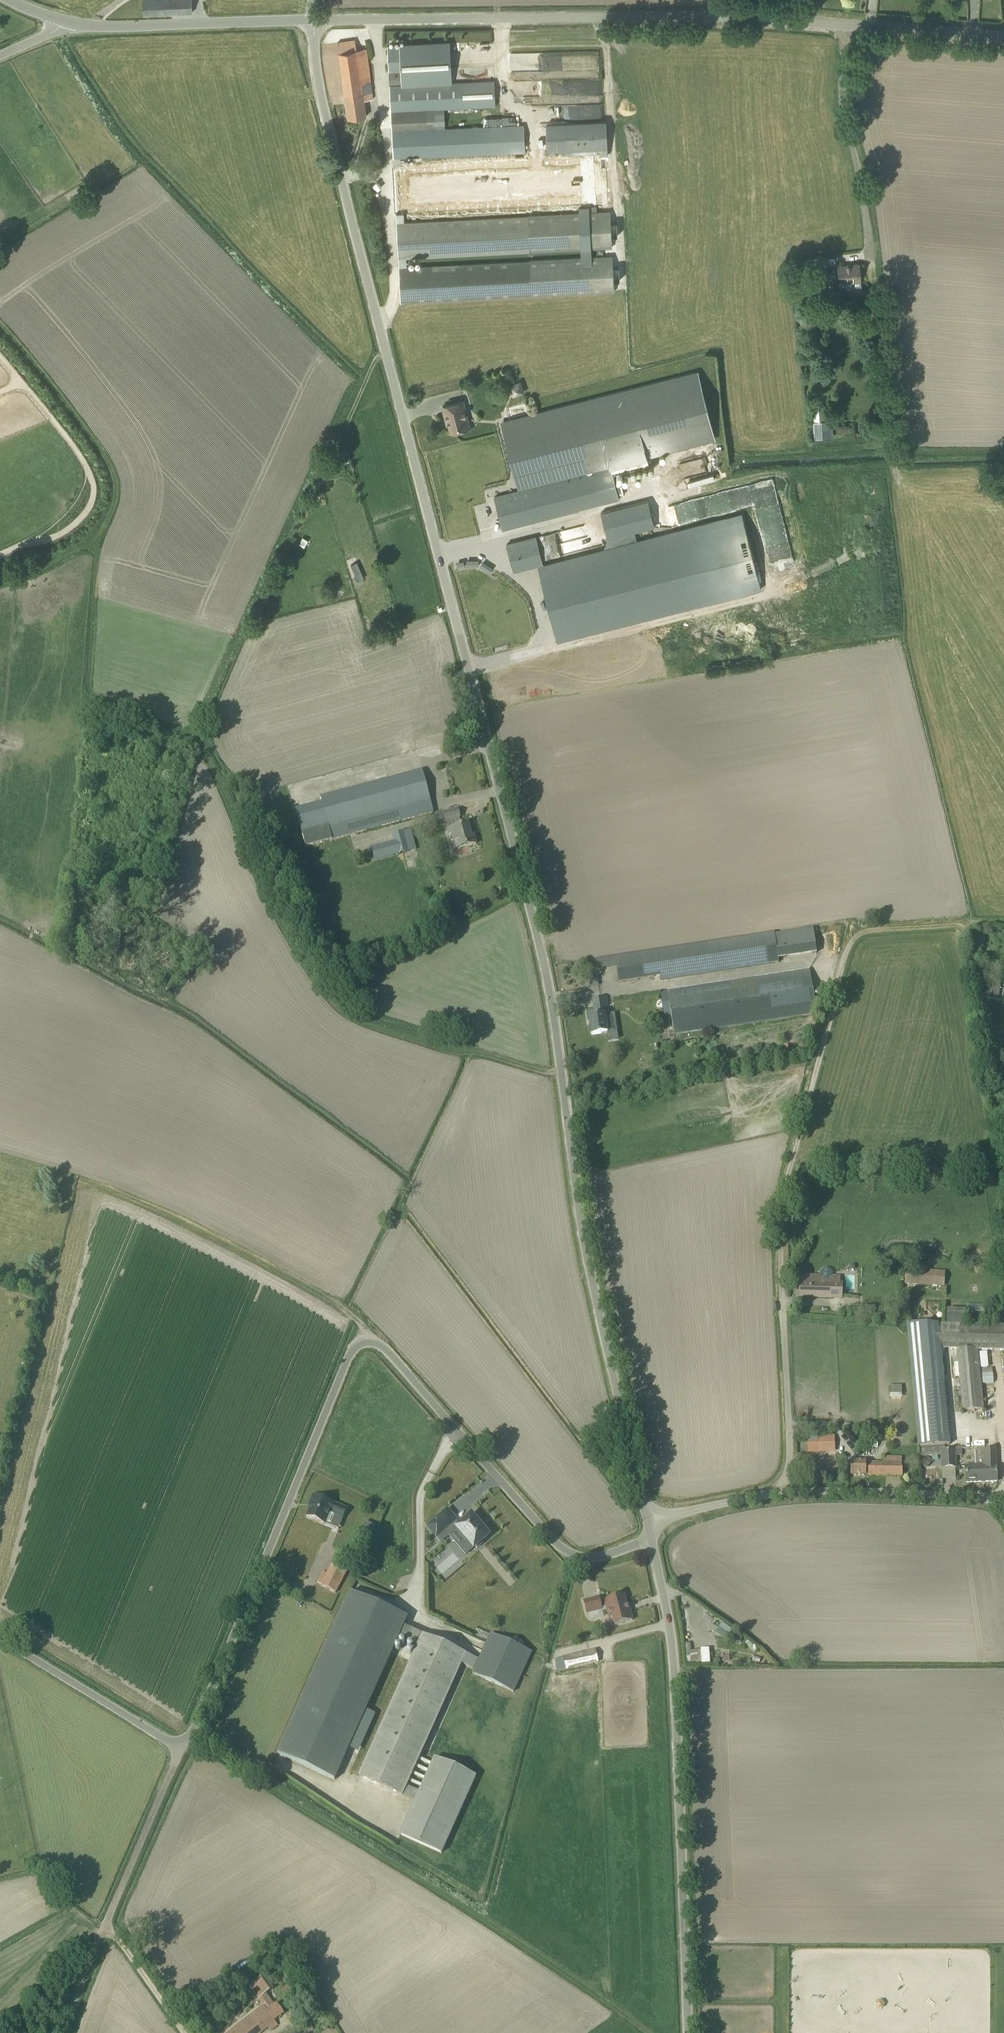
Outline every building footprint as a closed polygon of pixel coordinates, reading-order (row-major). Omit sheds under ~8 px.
[(143,14),(192,12),(192,0),(143,0),(143,14)] [(358,56),(355,40),(337,42),(348,118),(366,116),(364,100),(373,99),(367,55),(358,56)] [(451,73),(451,69),(450,43),(387,46),(389,79),(390,84),(402,83),(452,80),(451,73)] [(516,97),(532,96),(531,80),(515,81),(516,97)] [(390,86),(395,188),(400,302),(555,294),(614,291),(613,256),(553,259),(407,266),(406,257),(612,247),(610,212),(528,216),(404,221),(404,213),(528,207),(526,182),(402,188),(402,174),(406,174),(405,163),(401,163),(401,157),(525,151),(524,125),(427,130),(427,109),(496,106),(494,81),(390,86)] [(608,170),(608,147),(606,121),(566,123),(568,149),(600,148),(601,170),(608,170)] [(860,272),(862,272),(861,270),(860,270),(859,264),(838,266),(838,271),(825,272),(826,286),(840,285),(840,282),(861,280),(860,272)] [(811,284),(810,270),(798,270),(798,284),(811,284)] [(521,489),(713,440),(695,372),(503,421),(521,489)] [(521,379),(509,383),(514,396),(526,391),(521,379)] [(470,427),(463,401),(443,406),(446,419),(448,418),(451,432),(470,427)] [(814,423),(825,422),(824,403),(813,404),(814,423)] [(611,467),(518,491),(495,497),(503,529),(619,499),(611,467)] [(752,484),(682,500),(684,510),(691,508),(693,516),(757,502),(752,484)] [(647,499),(636,502),(613,508),(620,536),(655,527),(647,499)] [(760,587),(740,512),(539,565),(559,639),(760,587)] [(514,571),(532,567),(543,563),(536,537),(507,544),(514,571)] [(358,561),(352,563),(358,579),(364,577),(358,561)] [(422,770),(342,792),(301,803),(302,807),(295,809),(296,811),(288,813),(291,825),(299,823),(306,848),(433,812),(422,770)] [(447,829),(452,850),(476,844),(474,835),(471,836),(468,824),(461,826),(459,818),(460,817),(458,809),(443,812),(445,820),(446,820),(448,829),(447,829)] [(409,851),(414,850),(409,830),(391,835),(393,842),(371,848),(374,861),(403,853),(409,851)] [(813,929),(763,936),(615,959),(619,983),(660,976),(661,981),(779,963),(778,959),(816,953),(813,929)] [(664,1017),(671,1016),(674,1035),(816,1013),(810,969),(660,992),(664,1017)] [(985,998),(998,1000),(1000,981),(987,979),(985,998)] [(606,998),(593,1000),(595,1016),(589,1017),(592,1035),(608,1033),(605,1015),(604,1015),(603,1007),(607,1006),(606,998)] [(905,1265),(904,1284),(944,1286),(945,1272),(918,1270),(918,1266),(905,1265)] [(820,1272),(820,1277),(802,1277),(802,1283),(800,1283),(800,1297),(832,1298),(832,1296),(842,1297),(842,1284),(840,1284),(840,1278),(833,1278),(833,1273),(829,1269),(824,1269),(820,1272)] [(942,1324),(907,1323),(911,1365),(942,1362),(941,1349),(942,1324)] [(978,1350),(988,1351),(989,1326),(964,1325),(964,1324),(957,1324),(957,1350),(963,1411),(983,1410),(978,1350)] [(992,1373),(982,1374),(983,1383),(993,1382),(992,1373)] [(889,1394),(902,1394),(902,1385),(889,1386),(889,1394)] [(947,1415),(916,1418),(919,1448),(939,1446),(944,1445),(950,1444),(947,1415)] [(879,1435),(878,1423),(870,1424),(870,1436),(879,1435)] [(819,1437),(819,1449),(823,1449),(835,1449),(835,1437),(819,1437)] [(984,1466),(966,1467),(966,1482),(997,1481),(996,1466),(996,1449),(984,1450),(984,1466)] [(941,1451),(942,1468),(956,1467),(955,1450),(941,1451)] [(883,1457),(883,1462),(866,1462),(851,1461),(850,1475),(866,1475),(902,1476),(903,1463),(896,1463),(896,1456),(884,1456),(884,1457),(883,1457)] [(923,1464),(931,1466),(933,1459),(925,1458),(923,1464)] [(332,1513),(343,1518),(347,1509),(333,1503),(313,1495),(310,1503),(312,1504),(307,1517),(325,1524),(330,1511),(333,1512),(332,1513)] [(439,1535),(443,1540),(453,1532),(459,1539),(463,1535),(474,1548),(475,1547),(477,1548),(482,1543),(481,1542),(489,1535),(483,1528),(478,1522),(471,1515),(459,1525),(455,1521),(456,1520),(447,1510),(428,1527),(436,1537),(439,1535)] [(332,1564),(321,1585),(336,1593),(347,1572),(332,1564)] [(408,1617),(350,1592),(277,1754),(335,1779),(399,1637),(404,1626),(408,1617)] [(624,1595),(605,1600),(605,1601),(600,1603),(599,1598),(584,1602),(587,1614),(602,1610),(602,1608),(607,1607),(609,1617),(613,1616),(615,1625),(632,1620),(630,1610),(628,1611),(624,1595)] [(722,1624),(719,1628),(728,1634),(729,1635),(731,1631),(722,1624)] [(514,1692),(528,1661),(532,1652),(490,1633),(478,1659),(404,1626),(399,1637),(419,1647),(360,1777),(415,1802),(400,1834),(441,1853),(445,1844),(475,1776),(435,1757),(419,1792),(405,1786),(461,1663),(474,1669),(472,1673),(514,1692)] [(598,1662),(595,1649),(563,1657),(566,1670),(598,1662)] [(686,1650),(686,1662),(700,1662),(700,1650),(686,1650)] [(237,2026),(228,2032),(260,2032),(268,2027),(271,2030),(278,2025),(274,2019),(283,2012),(275,2003),(274,2004),(266,1993),(273,1988),(265,1976),(249,1986),(263,2005),(237,2026)]
